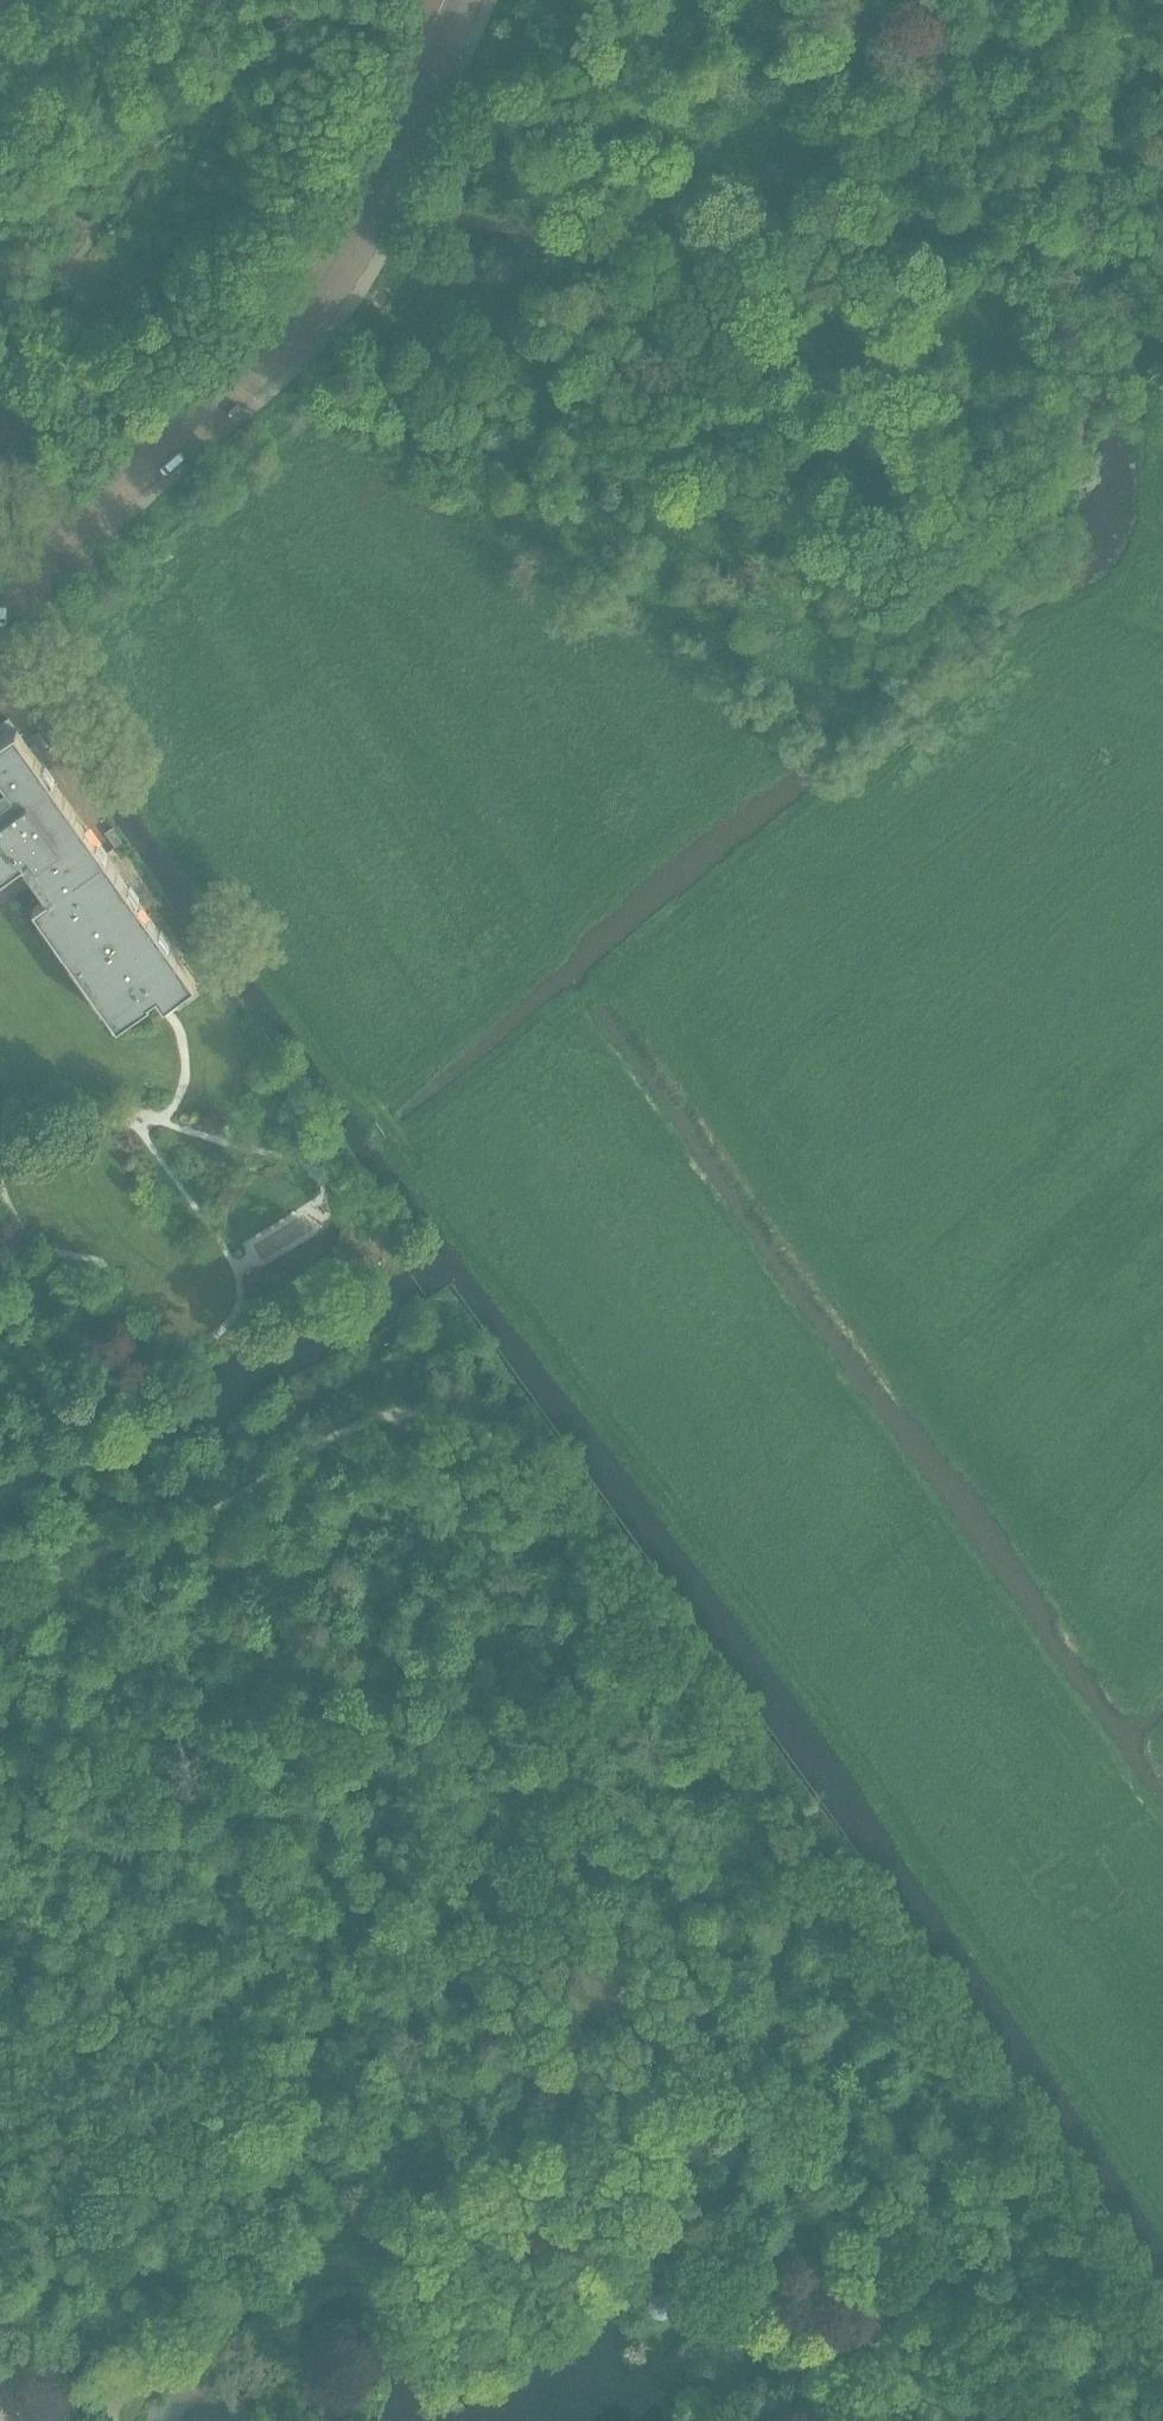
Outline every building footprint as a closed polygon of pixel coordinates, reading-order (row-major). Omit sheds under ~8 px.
[(106,854),(17,729),(0,741),(0,773),(2,776),(0,777),(0,878),(24,861),(48,895),(34,905),(118,1022),(158,993),(165,1003),(197,981),(106,854)] [(671,2295),(668,2293),(663,2291),(659,2291),(655,2293),(653,2294),(650,2297),(649,2300),(648,2303),(648,2307),(649,2311),(652,2315),(656,2317),(661,2318),(665,2318),(669,2316),(673,2312),(675,2308),(675,2304),(674,2299),(671,2295)]
